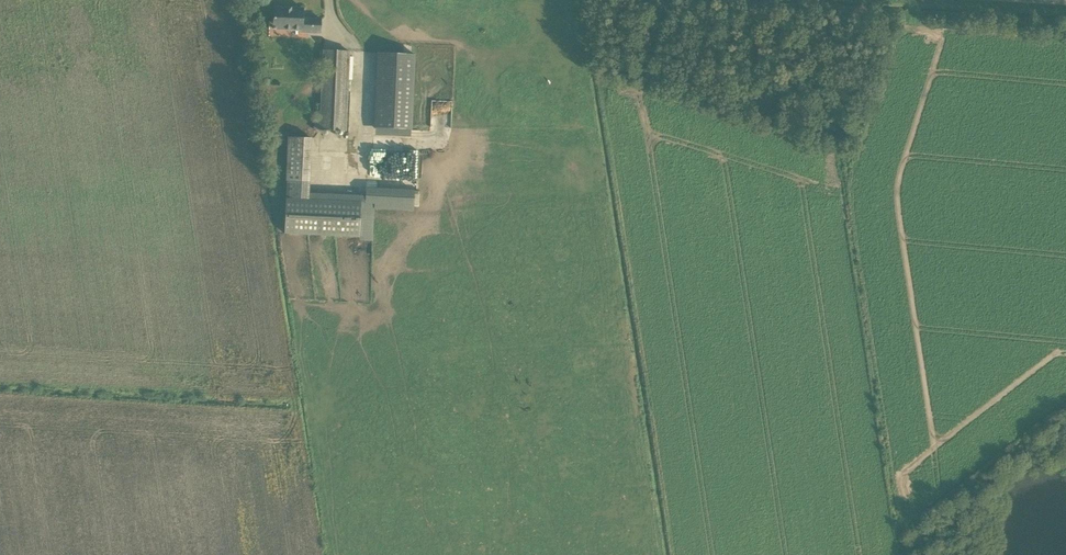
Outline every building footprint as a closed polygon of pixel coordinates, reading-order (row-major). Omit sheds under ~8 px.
[(302,32),(309,32),(320,33),(320,18),(302,18),(303,8),(274,7),(273,29),(302,30),(302,32)] [(350,52),(324,51),(321,130),(347,131),(350,52)] [(378,53),(375,127),(411,129),(415,54),(378,53)] [(358,237),(358,236),(361,195),(308,193),(311,137),(288,136),(283,233),(358,237)]
